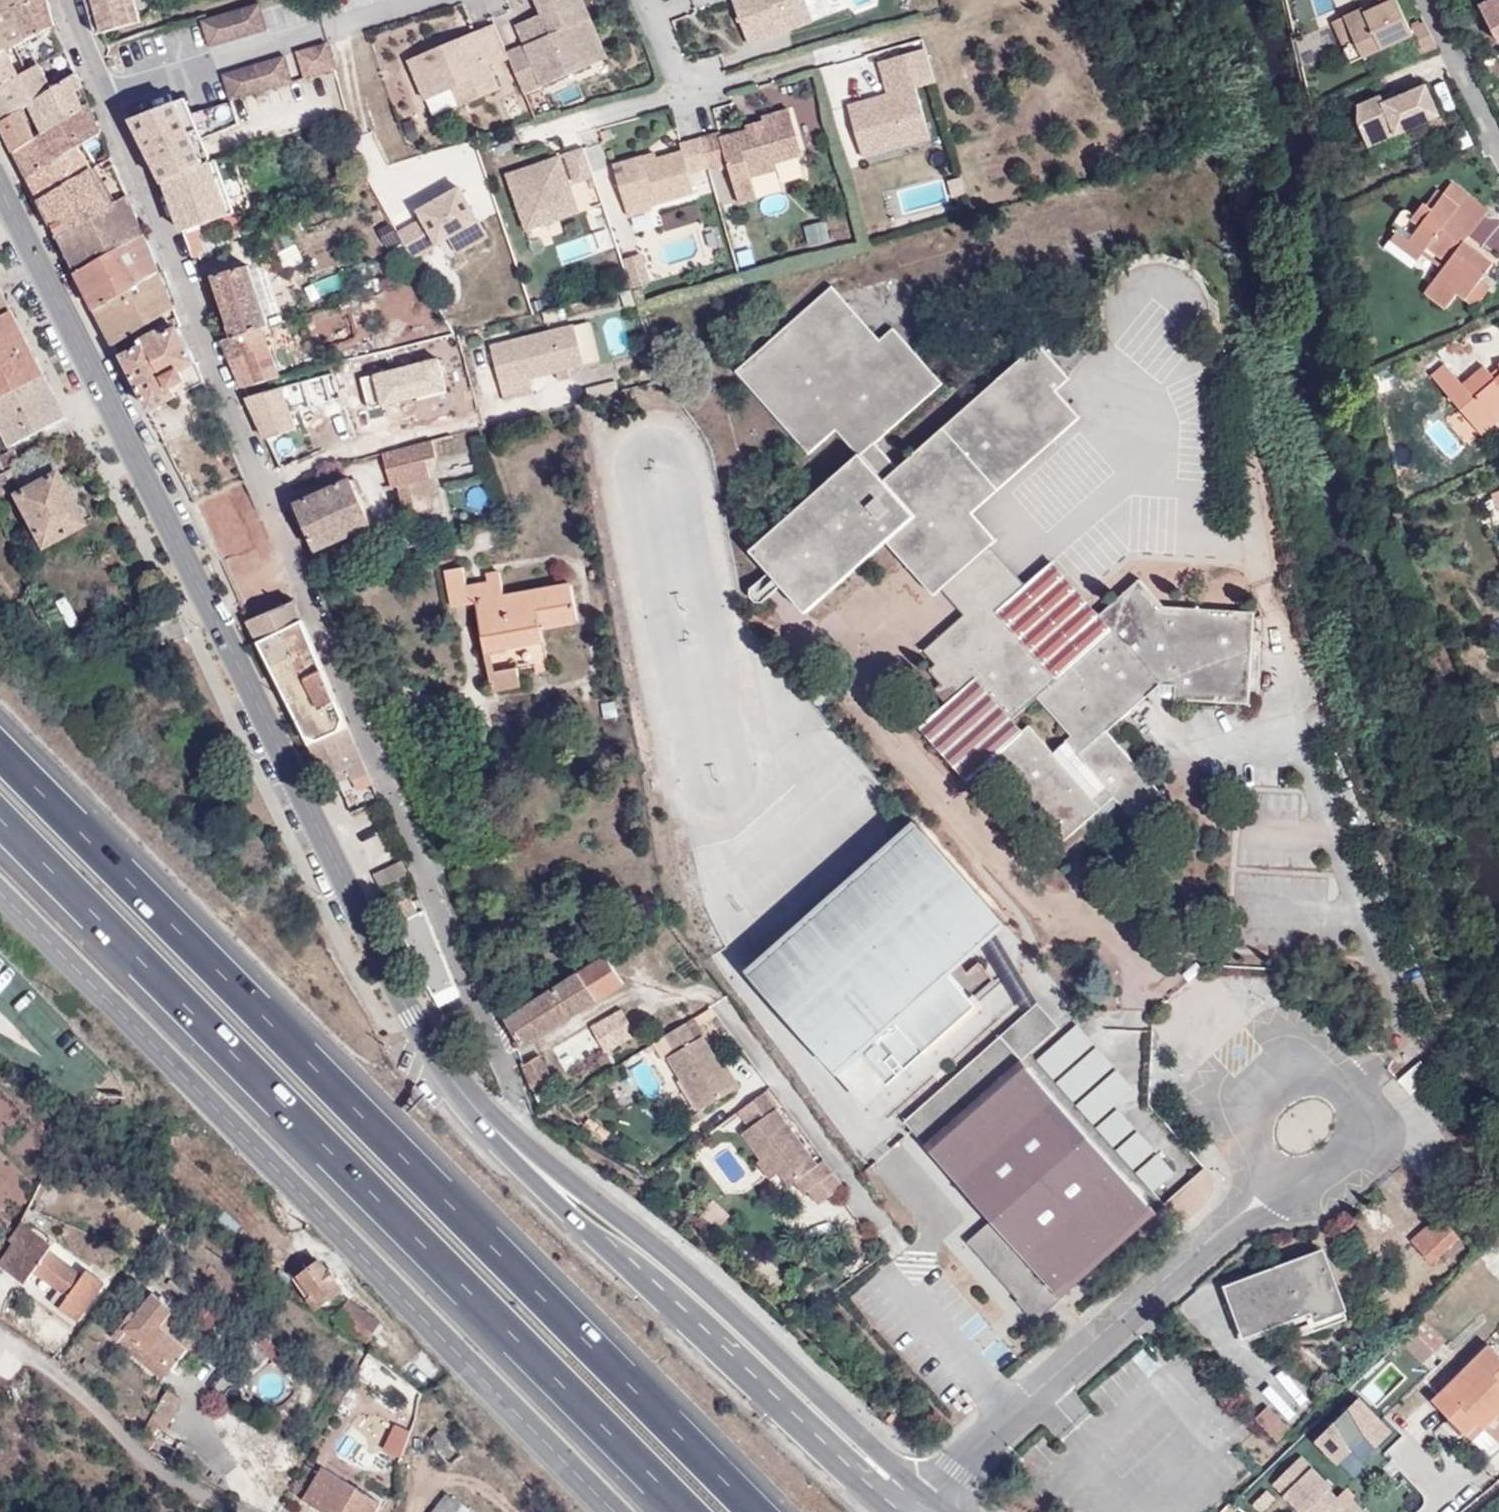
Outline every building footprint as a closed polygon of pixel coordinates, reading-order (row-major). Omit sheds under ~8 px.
[(16,8),(35,0),(0,0),(0,16),(16,8)] [(16,8),(27,41),(56,28),(47,0),(35,0),(16,8)] [(136,26),(128,0),(87,0),(99,38),(111,34),(136,26)] [(143,24),(135,0),(128,0),(136,26),(143,24)] [(201,16),(211,48),(268,32),(262,8),(260,0),(257,0),(201,16)] [(506,53),(509,59),(523,94),(588,67),(580,47),(589,43),(581,23),(590,20),(582,0),(536,0),(542,14),(516,25),(525,45),(506,53)] [(750,45),(815,21),(808,0),(733,0),(750,45)] [(1424,21),(1410,28),(1397,0),(1380,0),(1344,16),(1363,60),(1411,37),(1419,55),(1437,47),(1424,21)] [(1480,6),(1498,42),(1498,0),(1491,0),(1480,6)] [(0,16),(0,55),(9,50),(21,73),(66,49),(56,28),(27,41),(16,8),(0,16)] [(1363,60),(1344,16),(1332,21),(1353,64),(1363,60)] [(606,59),(590,20),(581,23),(589,43),(580,47),(588,67),(606,59)] [(494,24),(408,59),(425,100),(454,88),(461,105),(501,89),(492,67),(509,59),(506,53),(494,24)] [(329,44),(296,53),(303,77),(324,70),(334,69),(329,44)] [(0,85),(0,118),(3,124),(29,105),(79,74),(66,49),(21,73),(0,85)] [(0,55),(0,85),(21,73),(9,50),(0,55)] [(928,50),(882,63),(891,96),(877,100),(878,104),(871,106),(870,102),(850,107),(862,147),(903,136),(906,147),(933,139),(918,89),(938,84),(928,50)] [(285,56),(223,74),(232,99),(293,80),(285,56)] [(79,74),(29,105),(46,135),(91,106),(79,74)] [(1439,116),(1426,85),(1385,103),(1381,96),(1358,106),(1358,124),(1367,147),(1439,116)] [(174,103),(133,118),(163,176),(200,161),(181,116),(174,103)] [(29,105),(3,124),(17,153),(46,135),(29,105)] [(46,135),(17,153),(30,177),(83,144),(103,134),(91,106),(46,135)] [(711,172),(729,167),(739,203),(758,197),(752,179),(778,171),(776,165),(805,156),(790,108),(763,117),(764,120),(746,126),(748,130),(721,138),(719,132),(701,137),(711,172)] [(903,136),(862,147),(865,159),(906,147),(903,136)] [(656,152),(616,165),(632,217),(658,209),(657,206),(697,194),(693,183),(705,179),(703,173),(711,172),(701,137),(681,143),(683,151),(658,158),(656,152)] [(83,144),(30,177),(41,199),(98,165),(83,144)] [(584,148),(506,175),(526,231),(583,210),(574,185),(594,178),(584,148)] [(200,161),(163,176),(179,222),(225,204),(208,156),(200,161)] [(98,165),(41,199),(61,238),(129,196),(112,158),(98,165)] [(1487,212),(1467,197),(1450,185),(1443,193),(1437,188),(1425,205),(1423,203),(1414,216),(1404,210),(1390,228),(1396,232),(1389,241),(1416,261),(1424,251),(1444,267),(1424,292),(1445,309),(1457,293),(1470,303),(1482,299),(1490,286),(1481,278),(1494,262),(1465,241),(1469,236),(1487,212)] [(400,236),(414,262),(481,225),(462,192),(421,214),(425,222),(400,236)] [(129,196),(61,238),(77,272),(120,248),(145,235),(129,196)] [(145,235),(120,248),(141,284),(160,273),(145,235)] [(120,248),(77,272),(96,310),(141,284),(120,248)] [(213,275),(235,337),(262,329),(268,327),(248,266),(213,275)] [(141,284),(96,310),(114,346),(176,308),(160,273),(141,284)] [(832,286),(818,298),(842,325),(856,313),(832,286)] [(11,312),(0,290),(0,318),(11,312)] [(842,325),(818,298),(735,372),(810,454),(836,430),(858,455),(750,552),(807,612),(886,541),(934,595),(947,584),(970,610),(924,651),(935,665),(928,670),(940,684),(934,690),(946,704),(920,727),(969,781),(987,763),(1061,846),(1113,797),(1137,824),(1166,798),(1106,732),(1160,685),(1176,686),(1176,700),(1248,703),(1252,611),(1162,606),(1139,578),(1098,617),(1051,563),(1027,585),(1012,598),(926,503),(1027,412),(1054,441),(1080,416),(1056,391),(1070,378),(1039,343),(898,469),(875,443),(942,384),(892,329),(880,340),(856,313),(842,325)] [(0,318),(0,366),(31,350),(11,312),(0,318)] [(198,365),(182,324),(174,329),(167,319),(156,325),(159,330),(144,338),(147,345),(124,356),(150,406),(153,406),(155,408),(179,396),(174,388),(189,381),(184,371),(198,365)] [(531,378),(585,365),(575,326),(491,347),(505,400),(534,393),(531,378)] [(235,337),(224,340),(242,386),(244,389),(280,378),(262,329),(235,337)] [(31,350),(0,366),(0,422),(12,446),(41,432),(50,450),(75,437),(31,350)] [(442,357),(365,376),(373,409),(450,389),(442,357)] [(1494,378),(1483,365),(1463,383),(1445,363),(1431,375),(1482,434),(1498,419),(1498,375),(1494,378)] [(248,398),(267,439),(297,429),(287,402),(308,394),(313,410),(340,403),(337,390),(350,387),(345,371),(304,381),(248,398)] [(1012,598),(1027,585),(989,546),(997,540),(973,513),(1054,441),(1027,412),(926,503),(1012,598)] [(433,441),(383,454),(391,487),(399,486),(406,516),(415,514),(408,483),(431,478),(426,459),(437,457),(433,441)] [(22,464),(14,451),(0,459),(0,464),(5,473),(19,466),(22,464)] [(0,475),(0,497),(9,492),(9,484),(24,477),(19,466),(5,473),(0,475)] [(87,524),(60,474),(20,496),(28,512),(26,513),(34,527),(36,527),(46,545),(87,524)] [(298,507),(291,510),(297,523),(304,519),(319,552),(372,528),(350,478),(297,502),(298,507)] [(552,614),(553,626),(577,621),(571,583),(503,596),(501,582),(487,584),(487,581),(467,585),(464,568),(446,570),(453,607),(476,604),(485,651),(492,650),(543,641),(542,628),(539,616),(552,614)] [(487,584),(501,582),(499,570),(485,573),(487,581),(487,584)] [(259,644),(304,622),(296,602),(248,621),(259,644)] [(542,628),(553,626),(552,614),(539,616),(542,628)] [(304,622),(259,644),(308,744),(348,726),(304,622)] [(495,673),(492,650),(485,651),(489,673),(495,673)] [(517,668),(495,673),(489,673),(492,692),(520,686),(517,668)] [(348,726),(308,744),(326,778),(326,777),(346,768),(351,778),(352,783),(368,775),(348,726)] [(346,768),(326,777),(330,787),(351,778),(346,768)] [(840,1076),(842,1074),(839,1069),(857,1053),(887,1087),(901,1076),(897,1071),(903,1066),(907,1071),(979,1008),(973,1002),(996,982),(980,964),(969,974),(959,963),(1002,924),(1006,929),(1008,927),(917,824),(915,825),(921,833),(758,978),(751,970),(749,973),(840,1076)] [(457,984),(415,888),(389,901),(434,996),(457,984)] [(605,957),(506,1022),(517,1051),(623,983),(605,957)] [(905,1121),(969,1193),(1073,1118),(1020,1060),(1059,1025),(1038,1002),(905,1121)] [(636,1035),(622,1010),(591,1027),(605,1052),(636,1035)] [(701,1111),(742,1086),(727,1063),(723,1066),(704,1037),(697,1041),(687,1023),(666,1036),(677,1053),(669,1059),(701,1111)] [(1117,1107),(1138,1089),(1081,1023),(1041,1058),(1155,1191),(1174,1174),(1159,1157),(1148,1166),(1140,1157),(1152,1147),(1117,1107)] [(839,1069),(842,1074),(869,1104),(887,1087),(857,1053),(839,1069)] [(539,1056),(521,1065),(531,1090),(532,1090),(552,1080),(539,1056)] [(778,1109),(743,1134),(762,1160),(770,1154),(783,1171),(793,1185),(797,1182),(807,1196),(836,1174),(826,1160),(818,1165),(778,1109)] [(1073,1118),(969,1193),(993,1221),(969,1242),(1038,1320),(1158,1212),(1073,1118)] [(770,1154),(762,1160),(758,1163),(770,1180),(783,1171),(770,1154)] [(1458,1237),(1439,1215),(1410,1240),(1430,1263),(1458,1237)] [(24,1223),(11,1239),(15,1243),(0,1262),(0,1263),(26,1283),(37,1268),(72,1293),(60,1308),(77,1320),(105,1283),(88,1270),(84,1275),(50,1251),(54,1245),(24,1223)] [(1347,1318),(1320,1252),(1228,1288),(1245,1333),(1310,1308),(1317,1329),(1347,1318)] [(326,1270),(319,1261),(308,1269),(294,1280),(315,1308),(340,1289),(336,1283),(337,1281),(328,1269),(326,1270)] [(289,1274),(294,1280),(308,1269),(302,1264),(289,1274)] [(162,1380),(189,1348),(162,1326),(174,1312),(156,1297),(155,1298),(147,1292),(133,1308),(141,1315),(117,1342),(162,1380)] [(335,1319),(368,1342),(381,1323),(348,1301),(335,1319)] [(162,1326),(189,1348),(201,1334),(174,1312),(162,1326)] [(1434,1352),(1412,1330),(1399,1343),(1422,1364),(1434,1352)] [(1489,1345),(1432,1400),(1485,1454),(1498,1440),(1498,1354),(1489,1345)] [(1378,1402),(1407,1375),(1395,1362),(1366,1390),(1378,1402)] [(158,1435),(149,1451),(182,1470),(193,1451),(160,1434),(182,1400),(169,1391),(145,1429),(158,1435)] [(1393,1434),(1361,1400),(1318,1441),(1340,1465),(1353,1453),(1348,1447),(1366,1437),(1378,1448),(1393,1434)] [(1290,1429),(1267,1406),(1254,1418),(1278,1441),(1290,1429)] [(397,1425),(388,1450),(405,1456),(414,1431),(397,1425)] [(1300,1511),(1357,1511),(1349,1505),(1337,1496),(1329,1490),(1331,1487),(1300,1455),(1272,1483),(1300,1511)] [(323,1469),(303,1501),(321,1511),(377,1511),(382,1504),(323,1469)] [(1337,1496),(1349,1505),(1357,1511),(1366,1511),(1343,1489),(1337,1496)] [(446,1496),(433,1511),(468,1511),(446,1496)]
